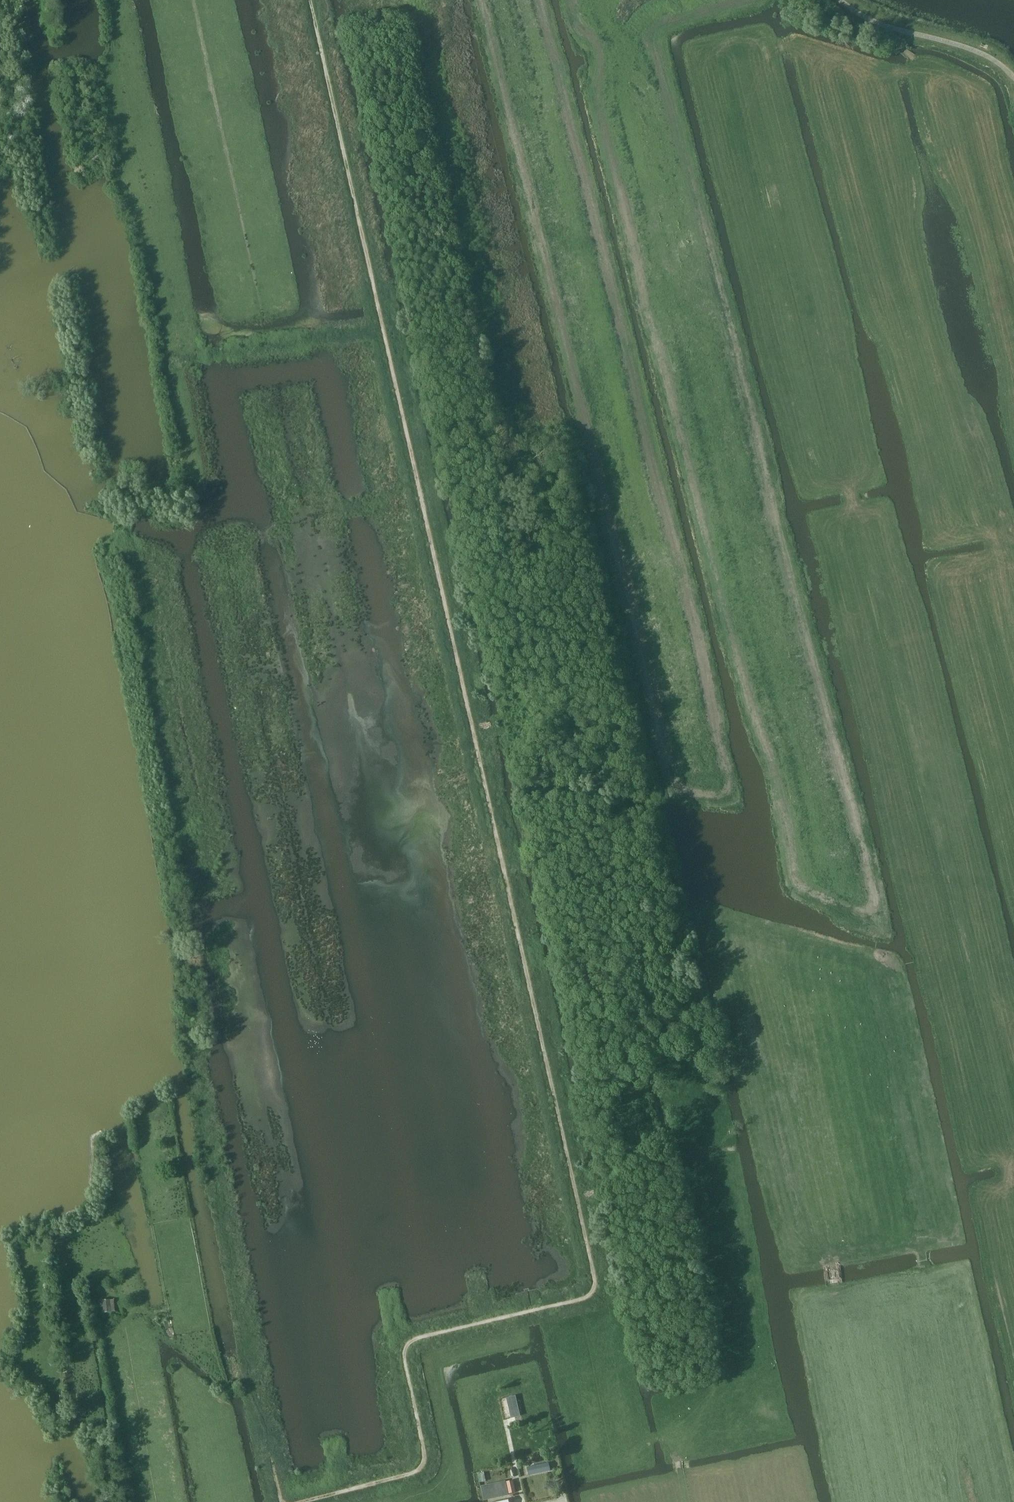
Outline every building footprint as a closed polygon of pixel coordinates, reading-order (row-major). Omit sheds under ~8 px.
[(102,1313),(115,1311),(114,1299),(99,1300),(100,1310),(102,1310),(102,1313)] [(168,1337),(174,1336),(169,1313),(155,1316),(168,1337)] [(516,1406),(514,1397),(507,1399),(510,1409),(507,1409),(509,1418),(512,1417),(512,1418),(520,1416),(517,1406),(516,1406)] [(527,1476),(552,1469),(550,1462),(526,1468),(527,1476)] [(481,1487),(484,1500),(494,1498),(493,1496),(501,1495),(500,1489),(506,1488),(505,1482),(481,1487)]
